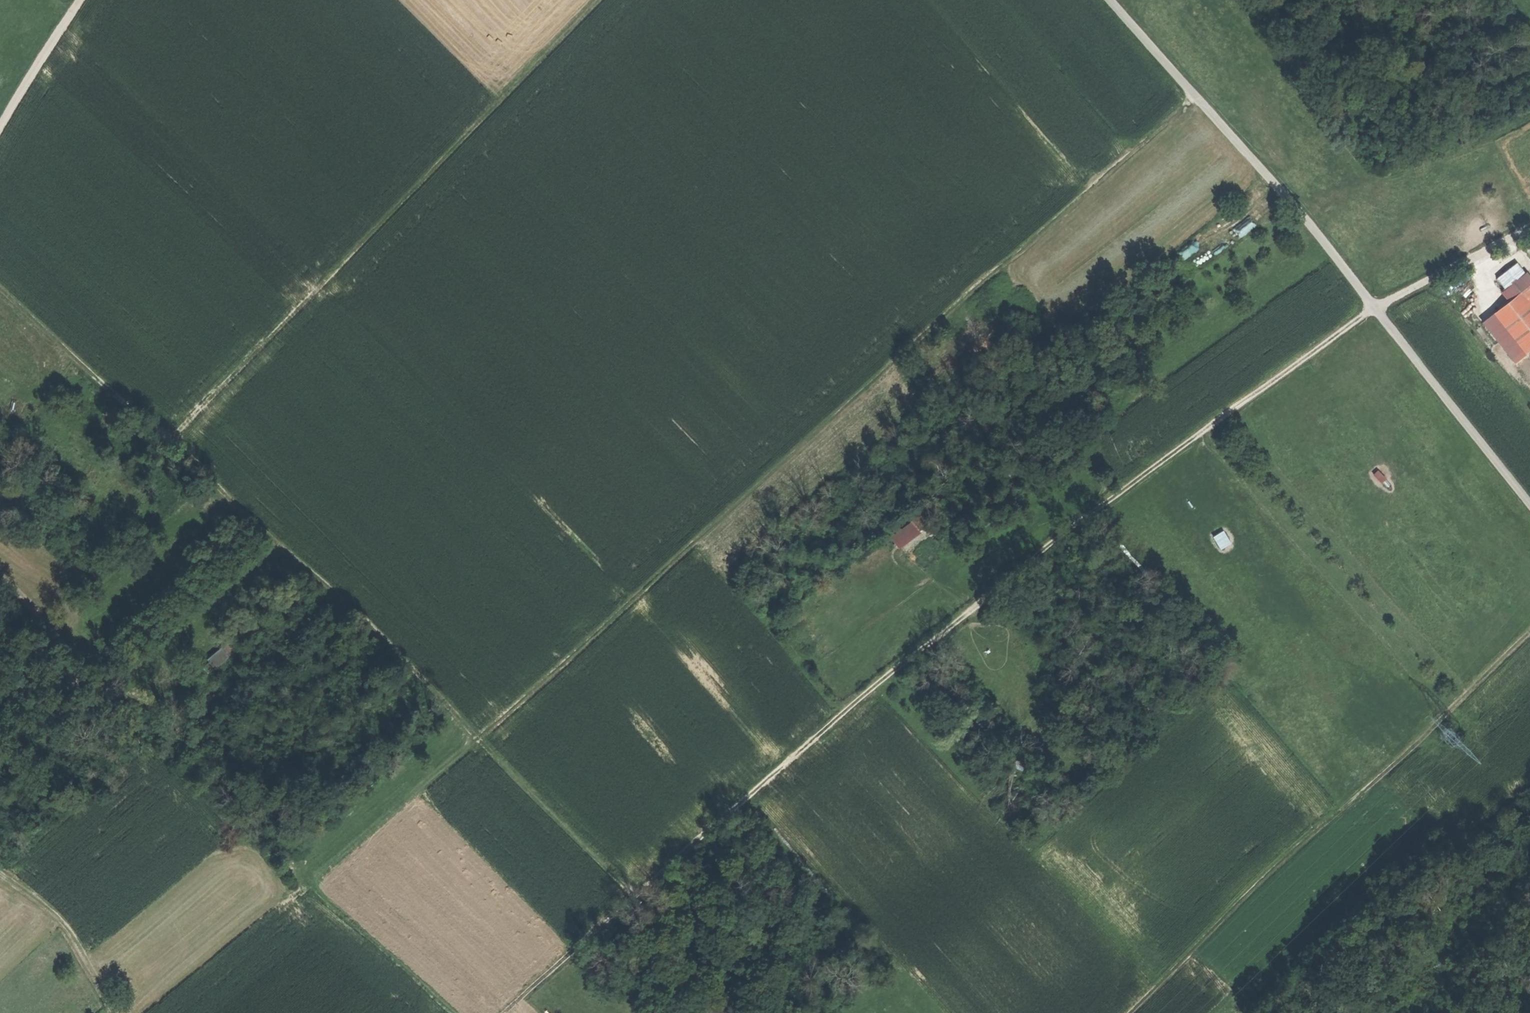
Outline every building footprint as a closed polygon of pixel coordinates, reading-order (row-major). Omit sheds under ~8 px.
[(1179,249),(1184,258),(1204,246),(1199,237),(1179,249)] [(1526,347),(1529,344),(1529,279),(1495,307),(1526,347)] [(1515,357),(1526,347),(1495,307),(1483,317),(1515,357)] [(918,518),(894,537),(907,554),(931,536),(918,518)] [(1222,549),(1233,543),(1225,529),(1214,535),(1222,549)] [(207,660),(221,677),(242,658),(228,642),(207,660)]
